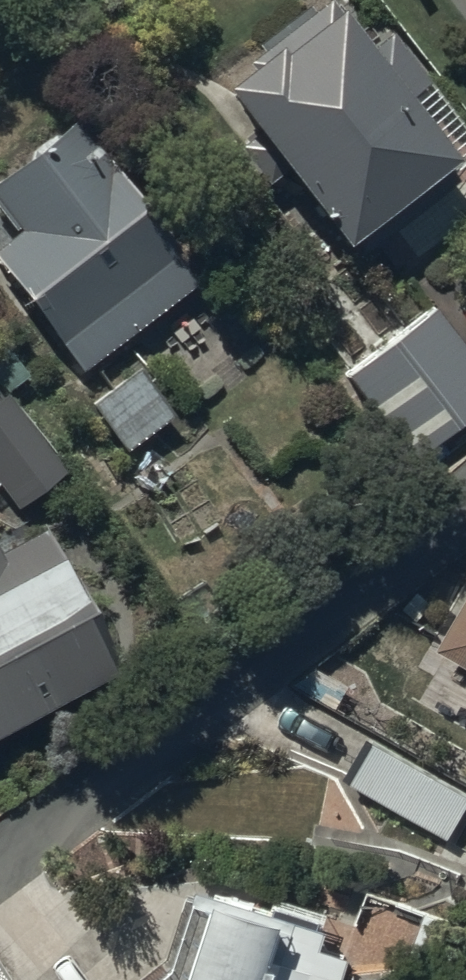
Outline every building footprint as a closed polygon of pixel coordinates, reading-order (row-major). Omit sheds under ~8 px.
[(221,47),(343,210),(339,213),(357,236),(458,161),(453,153),(465,144),(465,114),(390,13),(378,23),(361,0),(283,0),(221,47)] [(198,266),(176,237),(186,230),(78,91),(0,151),(0,192),(17,214),(0,227),(0,251),(81,355),(198,266)] [(351,352),(421,440),(465,404),(465,338),(428,291),(351,352)] [(138,348),(88,381),(125,436),(175,403),(138,348)] [(51,506),(42,511),(35,497),(0,516),(0,728),(62,694),(51,674),(121,636),(51,506)] [(434,629),(465,649),(465,576),(434,629)] [(348,776),(450,836),(465,809),(465,780),(377,728),(348,776)] [(110,979),(333,979),(340,974),(357,923),(329,914),(335,895),(289,880),(293,866),(226,844),(224,852),(205,846),(181,919),(110,979)]
